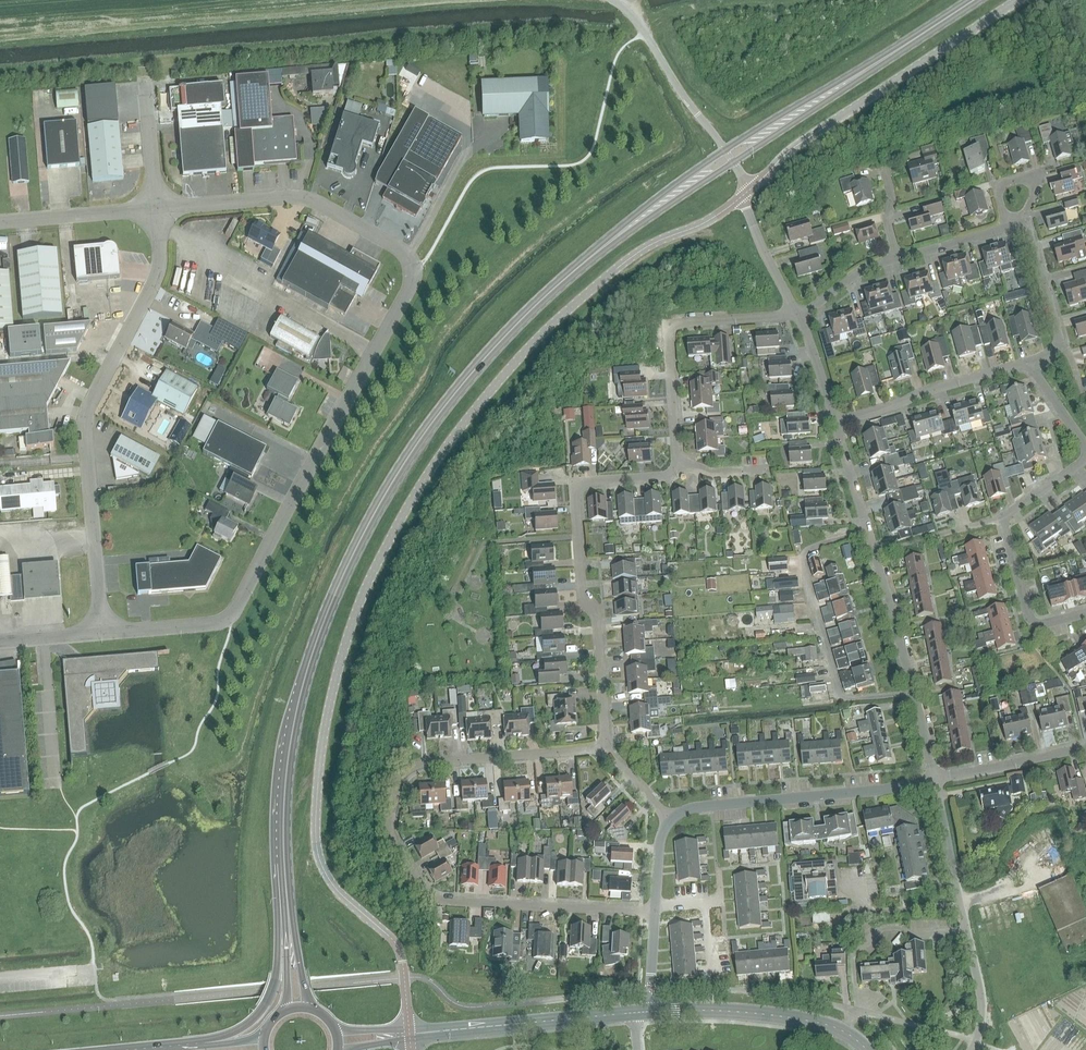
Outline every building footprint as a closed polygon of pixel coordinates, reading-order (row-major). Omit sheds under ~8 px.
[(312,95),(333,94),(332,83),(338,82),(337,67),(330,68),(330,73),(310,75),(312,95)] [(264,76),(235,79),(239,132),(234,133),(237,172),(254,170),(253,165),(296,161),(293,118),(271,119),(268,84),(281,83),(282,69),(263,71),(264,76)] [(521,142),(547,140),(546,114),(547,114),(545,82),(482,84),(484,117),(520,115),(521,142)] [(171,112),(177,111),(179,133),(200,131),(222,129),(220,107),(224,107),(222,85),(169,90),(169,93),(168,95),(168,97),(167,100),(168,102),(168,105),(169,107),(170,109),(171,112)] [(84,90),(86,107),(116,104),(115,87),(84,90)] [(77,90),(55,91),(56,109),(78,107),(77,90)] [(118,122),(116,104),(86,107),(87,124),(118,122)] [(378,105),(376,111),(385,114),(387,108),(378,105)] [(391,184),(382,199),(415,217),(421,208),(422,209),(425,203),(424,203),(426,199),(427,199),(431,194),(429,193),(432,189),(433,190),(436,184),(435,184),(456,146),(456,147),(462,137),(417,111),(415,110),(377,176),(391,184)] [(232,111),(221,112),(222,129),(222,130),(233,129),(232,111)] [(326,168),(343,173),(343,174),(344,175),(345,176),(346,177),(347,177),(348,177),(349,178),(351,177),(352,176),(353,176),(354,175),(354,174),(355,173),(355,172),(355,171),(355,170),(355,169),(355,168),(354,167),(361,145),(371,148),(378,127),(343,116),(326,168)] [(80,166),(76,122),(43,125),(47,169),(80,166)] [(120,151),(118,124),(87,127),(90,154),(120,151)] [(1056,160),(1070,156),(1068,146),(1070,146),(1071,144),(1072,142),(1070,132),(1068,130),(1065,130),(1063,130),(1064,134),(1054,137),(1050,124),(1038,128),(1043,144),(1051,142),(1056,160)] [(1024,144),(1032,142),(1027,125),(1015,129),(1019,141),(1008,144),(1015,166),(1029,162),(1024,144)] [(204,174),(226,172),(222,129),(200,131),(204,174)] [(204,174),(200,131),(179,133),(182,176),(204,174)] [(981,155),(989,153),(984,137),(970,141),(973,150),(964,152),(970,174),(985,169),(981,155)] [(28,183),(25,139),(9,140),(13,184),(28,183)] [(90,154),(92,181),(123,179),(120,151),(90,154)] [(936,177),(933,166),(939,164),(935,152),(922,155),(924,161),(908,166),(913,184),(936,177)] [(1076,174),(1081,173),(1079,166),(1059,171),(1061,178),(1051,181),(1055,196),(1074,191),(1071,182),(1077,180),(1076,174)] [(852,191),(856,207),(873,202),(869,188),(870,188),(868,180),(856,184),(854,176),(839,181),(843,194),(852,191)] [(972,216),(987,211),(983,199),(981,193),(969,196),(967,190),(954,194),(956,200),(966,197),(972,216)] [(1078,206),(1076,198),(1063,201),(1065,210),(1078,206)] [(929,217),(938,215),(944,213),(940,200),(922,206),(924,213),(908,218),(912,232),(931,226),(929,217)] [(1049,230),(1067,224),(1063,210),(1045,215),(1049,230)] [(810,244),(827,240),(823,228),(811,231),(808,221),(786,227),(790,242),(808,237),(810,244)] [(273,247),(279,235),(256,223),(248,239),(266,248),(260,259),(273,266),(280,251),(273,247)] [(834,235),(849,231),(847,224),(832,228),(834,235)] [(859,244),(864,242),(866,247),(868,248),(875,246),(876,244),(875,239),(878,238),(874,224),(855,229),(859,244)] [(1077,257),(1078,260),(1085,258),(1085,256),(1085,254),(1081,237),(1082,237),(1081,230),(1065,235),(1068,245),(1054,249),(1058,263),(1077,257)] [(363,296),(380,265),(352,250),(347,259),(307,237),(281,283),(328,309),(329,307),(344,315),(357,293),(363,296)] [(994,247),(999,267),(1005,265),(1009,271),(1015,269),(1019,268),(1015,253),(1008,255),(1005,244),(994,247)] [(76,282),(119,278),(117,255),(117,252),(116,250),(115,248),(113,246),(110,245),(108,245),(105,245),(103,247),(73,250),(76,282)] [(817,247),(798,252),(800,261),(796,262),(800,276),(822,270),(818,257),(820,256),(817,247)] [(993,268),(999,267),(994,247),(982,251),(985,262),(979,264),(983,278),(993,275),(993,268)] [(17,254),(22,319),(62,316),(56,251),(17,254)] [(1019,268),(1015,269),(1017,277),(1024,275),(1018,252),(1015,253),(1019,268)] [(959,278),(966,276),(969,282),(979,279),(975,265),(969,266),(965,255),(954,259),(959,278)] [(943,290),(953,287),(962,289),(959,278),(954,259),(942,262),(945,273),(939,275),(943,290)] [(1073,275),(1075,282),(1064,286),(1071,311),(1070,306),(1078,304),(1078,303),(1085,300),(1085,271),(1073,275)] [(8,273),(0,273),(0,328),(13,327),(8,273)] [(916,276),(921,296),(928,294),(931,300),(941,297),(937,282),(931,284),(927,273),(916,276)] [(915,297),(921,296),(916,276),(904,280),(907,291),(901,293),(905,307),(915,304),(915,297)] [(876,288),(882,307),(888,306),(891,311),(902,308),(897,294),(891,295),(888,284),(876,288)] [(875,309),(882,307),(876,288),(864,291),(868,302),(861,304),(865,319),(876,316),(875,309)] [(1016,292),(1004,295),(1005,302),(1018,299),(1016,292)] [(943,299),(936,303),(940,310),(945,307),(943,299)] [(840,314),(846,333),(852,331),(856,337),(866,334),(862,320),(855,321),(852,310),(840,314)] [(840,335),(846,333),(840,314),(829,317),(832,328),(825,330),(830,345),(840,342),(840,335)] [(1021,340),(1035,336),(1029,315),(1016,318),(1015,316),(1007,318),(1013,338),(1020,336),(1021,340)] [(280,318),(269,337),(307,358),(307,360),(312,360),(312,362),(312,364),(311,367),(311,369),(312,367),(312,364),(312,362),(313,359),(328,358),(327,337),(323,337),(323,336),(327,331),(323,336),(320,341),(318,339),(280,318)] [(1074,322),(1078,338),(1085,336),(1085,319),(1074,322)] [(167,334),(165,338),(172,341),(171,342),(177,345),(177,344),(186,349),(190,340),(216,354),(222,342),(239,351),(247,335),(218,320),(213,329),(200,322),(193,335),(172,324),(170,328),(169,327),(166,333),(167,334)] [(993,348),(1007,344),(1001,322),(987,326),(987,324),(979,326),(984,345),(992,343),(993,348)] [(76,352),(91,324),(43,328),(45,354),(76,352)] [(973,347),(982,345),(976,326),(968,328),(953,333),(959,357),(975,353),(973,347)] [(41,355),(39,328),(7,331),(9,357),(41,355)] [(906,329),(900,331),(903,340),(909,339),(906,329)] [(775,348),(779,348),(778,333),(756,335),(757,349),(758,356),(776,355),(775,348)] [(711,367),(730,366),(728,337),(721,338),(720,335),(717,336),(717,338),(715,338),(715,340),(710,341),(710,339),(688,340),(689,356),(710,355),(711,367)] [(928,372),(944,367),(940,354),(948,351),(944,337),(930,341),(931,347),(921,349),(928,372)] [(907,361),(914,359),(910,345),(894,349),(896,356),(889,358),(895,381),(911,376),(907,361)] [(833,351),(824,353),(826,361),(835,358),(833,351)] [(770,379),(791,377),(791,363),(787,363),(787,356),(769,357),(770,379)] [(0,369),(0,434),(28,432),(48,430),(46,407),(71,360),(69,363),(0,369)] [(748,369),(748,361),(739,361),(739,369),(748,369)] [(871,388),(879,385),(874,366),(865,369),(865,371),(852,375),(858,396),(872,392),(871,388)] [(639,367),(614,369),(614,376),(621,375),(640,374),(639,367)] [(218,368),(210,382),(217,386),(224,371),(218,368)] [(275,401),(267,416),(288,427),(296,412),(282,405),(285,399),(287,401),(298,381),(276,370),(266,390),(278,396),(275,402),(275,401)] [(156,400),(183,414),(197,389),(165,372),(152,397),(137,390),(122,418),(141,429),(156,400)] [(625,397),(646,395),(645,381),(640,381),(640,374),(621,375),(621,383),(624,383),(625,397)] [(691,383),(692,396),(711,395),(711,386),(718,386),(717,375),(704,376),(705,382),(691,383)] [(1007,395),(1010,406),(1028,401),(1026,396),(1027,394),(1026,388),(1024,387),(1014,390),(1012,384),(1000,387),(1002,395),(1004,396),(1007,395)] [(772,408),(793,407),(793,393),(789,393),(789,385),(765,387),(765,395),(771,395),(772,408)] [(711,395),(692,396),(693,409),(706,408),(707,415),(720,414),(719,403),(712,404),(711,395)] [(965,406),(970,424),(981,420),(982,423),(984,425),(991,422),(987,410),(981,412),(978,402),(976,401),(971,402),(969,404),(965,406)] [(1028,401),(1010,406),(1013,417),(1010,418),(1009,420),(1011,427),(1024,424),(1022,417),(1032,415),(1032,414),(1033,412),(1031,407),(1029,406),(1028,401)] [(627,429),(649,427),(648,413),(643,413),(642,405),(623,407),(624,415),(626,415),(627,429)] [(954,419),(948,421),(951,434),(958,432),(960,430),(959,427),(970,424),(965,406),(960,407),(958,406),(952,408),(951,410),(954,419)] [(584,409),(586,433),(594,432),(593,408),(584,409)] [(930,416),(925,417),(930,435),(941,432),(942,435),(944,436),(951,434),(948,421),(942,423),(939,413),(937,412),(931,414),(930,416)] [(809,419),(805,420),(805,413),(787,414),(787,420),(780,421),(781,436),(784,435),(788,435),(792,435),(810,434),(809,419)] [(903,416),(896,417),(898,424),(899,428),(906,426),(903,416)] [(882,428),(898,424),(896,417),(880,422),(882,428)] [(919,438),(930,435),(925,417),(920,418),(918,417),(913,419),(911,421),(914,431),(908,433),(912,445),(919,443),(920,441),(919,438)] [(696,426),(697,439),(717,438),(716,429),(723,429),(722,418),(709,419),(710,425),(696,426)] [(190,427),(180,421),(170,440),(179,445),(190,427)] [(205,447),(202,453),(231,467),(232,466),(251,477),(266,449),(217,424),(205,447)] [(738,427),(739,435),(748,433),(747,426),(738,427)] [(1012,431),(1014,438),(1012,442),(1015,452),(1040,445),(1039,440),(1040,438),(1038,433),(1036,431),(1026,434),(1025,428),(1012,431)] [(48,430),(28,432),(28,437),(25,437),(18,438),(19,450),(26,449),(26,450),(53,447),(52,435),(48,435),(48,430)] [(864,440),(866,447),(886,442),(883,430),(864,435),(865,440),(864,440)] [(589,465),(588,450),(595,449),(594,432),(582,433),(583,444),(573,444),(574,457),(572,457),(572,466),(589,465)] [(149,477),(159,458),(120,437),(110,457),(112,458),(116,480),(138,476),(138,472),(149,477)] [(697,439),(698,452),(712,451),(712,458),(725,457),(724,446),(717,447),(717,438),(697,439)] [(629,462),(651,461),(650,446),(645,447),(645,439),(625,440),(626,448),(628,448),(629,462)] [(790,464),(812,462),(811,448),(807,448),(807,442),(789,443),(790,464)] [(870,459),(883,455),(885,464),(902,459),(908,458),(907,456),(906,451),(896,454),(894,447),(888,449),(886,442),(866,447),(868,455),(869,454),(870,459)] [(1042,450),(1040,445),(1015,452),(1018,462),(1021,464),(1023,471),(1036,468),(1034,462),(1044,459),(1045,456),(1044,451),(1042,450)] [(915,462),(913,456),(908,458),(903,459),(905,465),(915,462)] [(874,486),(894,480),(893,474),(899,472),(898,467),(904,465),(902,459),(885,464),(887,469),(872,474),(874,478),(872,479),(874,486)] [(1001,480),(1007,478),(1012,476),(1010,470),(1005,472),(1003,463),(993,466),(995,474),(984,477),(991,499),(1005,495),(1001,480)] [(926,472),(924,465),(917,467),(919,474),(921,474),(926,472)] [(231,467),(224,480),(225,480),(231,483),(225,495),(226,495),(247,505),(244,512),(256,490),(255,490),(255,491),(244,485),(249,477),(251,478),(251,477),(232,466),(231,467)] [(804,492),(826,490),(825,476),(821,476),(821,469),(803,471),(804,492)] [(940,495),(931,498),(937,517),(951,512),(947,498),(954,496),(951,483),(947,471),(935,475),(938,487),(940,495)] [(538,486),(537,473),(521,474),(523,492),(532,491),(533,501),(554,500),(553,485),(538,486)] [(958,481),(951,483),(954,496),(962,494),(966,508),(980,504),(975,485),(973,477),(958,481)] [(894,480),(874,486),(876,493),(877,492),(879,497),(898,492),(894,480)] [(0,489),(0,511),(0,512),(43,508),(44,512),(55,511),(54,496),(60,496),(59,487),(42,488),(42,481),(30,482),(31,487),(0,489)] [(899,491),(901,497),(917,493),(915,486),(899,491)] [(750,510),(772,508),(770,487),(756,488),(756,491),(749,492),(750,510)] [(729,493),(721,494),(722,512),(744,510),(743,489),(728,490),(729,493)] [(694,496),(695,514),(716,512),(714,491),(700,492),(700,495),(694,496)] [(689,514),(695,514),(694,496),(688,496),(687,493),(673,494),(674,515),(689,514)] [(917,493),(901,497),(903,503),(919,499),(917,493)] [(1073,500),(1085,518),(1085,498),(1083,493),(1073,500)] [(639,500),(641,523),(661,521),(660,495),(645,496),(645,499),(639,500)] [(641,523),(639,500),(633,500),(633,496),(618,497),(620,524),(641,523)] [(605,522),(613,522),(612,503),(604,503),(604,498),(589,499),(591,521),(605,520),(605,522)] [(810,520),(828,519),(827,505),(823,505),(823,498),(805,499),(806,516),(790,517),(791,529),(810,528),(810,520)] [(1075,533),(1084,527),(1081,522),(1085,519),(1085,518),(1073,500),(1064,507),(1072,518),(1067,522),(1075,533)] [(229,512),(209,502),(205,510),(212,514),(210,520),(213,529),(216,531),(213,536),(212,536),(212,537),(220,541),(221,540),(220,540),(221,538),(229,542),(237,526),(225,520),(229,512)] [(885,516),(887,523),(915,515),(914,511),(906,513),(904,505),(885,510),(886,515),(885,516)] [(535,530),(557,528),(555,513),(540,514),(539,508),(524,509),(514,509),(515,515),(524,514),(525,520),(534,519),(535,530)] [(1061,539),(1071,532),(1063,521),(1057,525),(1049,513),(1039,520),(1052,539),(1058,535),(1061,539)] [(891,534),(910,529),(908,521),(910,520),(910,521),(916,519),(915,515),(887,523),(889,530),(890,529),(891,534)] [(1040,554),(1055,543),(1052,539),(1039,520),(1029,527),(1037,539),(1032,542),(1040,554)] [(912,537),(928,533),(926,526),(911,531),(912,537)] [(794,546),(802,545),(799,531),(791,532),(794,546)] [(967,555),(957,557),(959,562),(986,555),(982,542),(965,546),(967,555)] [(525,571),(532,570),(543,569),(542,561),(552,561),(551,545),(530,547),(532,562),(525,562),(525,571)] [(614,555),(613,545),(604,546),(605,555),(614,555)] [(137,595),(151,593),(205,589),(220,559),(201,549),(196,547),(188,563),(135,568),(137,595)] [(1083,548),(1078,552),(1081,556),(1085,554),(1085,551),(1083,548)] [(959,562),(959,563),(960,567),(970,565),(972,573),(989,569),(986,555),(959,562)] [(905,559),(907,569),(924,566),(922,556),(905,559)] [(11,598),(10,579),(8,557),(0,558),(0,599),(11,598)] [(769,572),(788,570),(787,558),(768,560),(769,572)] [(814,578),(823,575),(819,558),(809,561),(814,578)] [(613,579),(618,579),(636,578),(635,559),(617,560),(617,567),(612,567),(613,579)] [(22,566),(24,601),(61,598),(58,563),(22,566)] [(845,586),(843,576),(840,577),(837,566),(826,569),(829,580),(825,581),(827,585),(823,587),(822,585),(814,587),(816,594),(845,586)] [(926,575),(924,566),(907,569),(909,578),(926,575)] [(553,568),(543,569),(532,570),(533,585),(527,585),(527,593),(534,593),(545,592),(544,584),(554,583),(553,568)] [(964,584),(966,589),(993,582),(989,569),(972,573),(974,581),(964,584)] [(927,585),(926,575),(909,578),(911,588),(927,585)] [(1070,585),(1075,601),(1085,598),(1080,576),(1075,577),(1076,583),(1070,585)] [(11,598),(11,602),(18,601),(22,597),(21,583),(18,584),(18,578),(10,579),(11,598)] [(638,596),(636,578),(618,579),(619,585),(614,585),(615,598),(620,597),(638,596)] [(799,588),(798,578),(773,580),(774,590),(799,588)] [(1063,580),(1057,582),(1063,604),(1075,601),(1070,585),(1064,586),(1063,580)] [(993,582),(966,589),(967,594),(977,591),(979,600),(996,596),(993,582)] [(1063,604),(1057,582),(1052,583),(1053,589),(1047,591),(1051,607),(1063,604)] [(929,595),(927,585),(911,588),(913,598),(929,595)] [(845,586),(816,594),(819,602),(825,600),(824,598),(830,597),(831,601),(848,596),(845,586)] [(534,593),(535,605),(523,606),(524,617),(540,615),(547,615),(546,607),(556,606),(555,591),(545,592),(534,593)] [(793,591),(784,591),(785,603),(794,603),(793,591)] [(931,604),(929,595),(913,598),(914,607),(931,604)] [(638,596),(620,597),(620,603),(615,604),(616,616),(639,615),(638,596)] [(832,603),(828,604),(828,607),(821,609),(823,617),(852,608),(849,598),(832,603)] [(931,604),(914,607),(916,617),(933,614),(931,604)] [(773,607),(774,624),(794,623),(793,605),(773,607)] [(989,615),(991,623),(1008,619),(1004,605),(977,612),(977,613),(974,614),(975,618),(989,615)] [(852,608),(823,617),(825,624),(833,622),(832,619),(836,617),(838,623),(855,618),(852,608)] [(561,614),(547,615),(540,615),(541,630),(534,631),(535,639),(542,638),(553,637),(552,629),(562,629),(561,614)] [(1011,632),(1008,619),(991,623),(993,631),(983,634),(984,639),(1011,632)] [(624,629),(625,642),(645,641),(644,633),(653,633),(652,628),(658,627),(657,620),(639,622),(639,628),(624,629)] [(842,639),(844,645),(861,640),(856,620),(838,625),(840,629),(833,631),(833,630),(827,631),(831,647),(840,644),(839,641),(842,639)] [(924,627),(926,637),(943,634),(941,624),(924,627)] [(1011,632),(984,639),(986,644),(996,641),(998,650),(1015,646),(1011,632)] [(944,643),(943,634),(926,637),(928,646),(944,643)] [(563,636),(553,637),(542,638),(543,653),(536,653),(537,662),(543,661),(554,660),(554,652),(564,652),(563,636)] [(773,641),(774,650),(787,648),(786,640),(773,641)] [(645,641),(625,642),(626,655),(641,654),(642,661),(655,660),(654,648),(645,649),(645,641)] [(833,651),(834,655),(835,661),(865,652),(862,643),(845,648),(833,651)] [(946,653),(944,643),(928,646),(930,656),(946,653)] [(1070,654),(1079,668),(1084,665),(1085,668),(1085,658),(1080,648),(1070,654)] [(787,650),(788,657),(806,656),(806,655),(805,649),(787,650)] [(87,755),(84,723),(96,709),(116,707),(115,687),(126,673),(158,670),(157,654),(169,653),(169,652),(62,661),(71,768),(72,768),(71,756),(87,755)] [(508,652),(509,663),(517,663),(516,652),(508,652)] [(838,671),(846,669),(868,662),(865,652),(835,661),(838,671)] [(948,662),(946,653),(930,656),(931,666),(948,662)] [(1073,671),(1079,668),(1070,654),(1060,660),(1071,680),(1076,677),(1073,671)] [(559,683),(558,675),(565,674),(564,659),(554,660),(543,661),(545,676),(538,676),(538,684),(559,683)] [(655,672),(655,660),(642,661),(642,667),(627,668),(628,682),(647,680),(647,672),(655,672)] [(950,672),(948,662),(931,666),(933,675),(950,672)] [(27,686),(38,685),(36,663),(25,664),(27,686)] [(839,674),(842,684),(871,675),(869,665),(851,670),(852,673),(848,675),(847,671),(839,674)] [(677,677),(676,669),(667,670),(668,678),(677,677)] [(950,672),(933,675),(935,685),(952,682),(950,672)] [(29,794),(19,673),(16,673),(0,675),(0,796),(29,794)] [(816,682),(815,674),(797,676),(798,685),(805,684),(816,682)] [(510,675),(511,678),(511,683),(511,685),(519,685),(519,675),(510,675)] [(871,675),(842,684),(844,691),(851,689),(851,687),(856,685),(857,690),(875,685),(874,684),(871,675)] [(1059,679),(1046,682),(1048,690),(1065,687),(1059,679)] [(648,688),(647,680),(628,682),(629,695),(644,693),(644,700),(657,699),(657,687),(648,688)] [(811,694),(826,692),(825,684),(810,686),(811,694)] [(1027,692),(1030,705),(1037,703),(1034,690),(1027,692)] [(1081,690),(1073,692),(1075,701),(1077,700),(1082,699),(1081,690)] [(943,695),(945,705),(962,702),(960,692),(943,695)] [(1023,706),(1030,705),(1027,692),(1020,694),(1023,706)] [(554,708),(554,714),(575,713),(574,701),(562,701),(562,695),(546,696),(547,706),(554,708)] [(1050,710),(1055,730),(1067,727),(1064,714),(1071,713),(1068,696),(1055,699),(1057,708),(1050,710)] [(1077,700),(1080,713),(1085,711),(1085,698),(1082,699),(1077,700)] [(650,719),(650,720),(659,719),(657,699),(644,700),(645,706),(630,708),(631,721),(650,719)] [(993,713),(1000,712),(997,699),(990,700),(993,713)] [(466,720),(465,714),(465,704),(462,702),(457,703),(458,714),(459,730),(466,729),(467,741),(479,740),(477,719),(466,720)] [(963,711),(962,702),(945,705),(947,714),(963,711)] [(1042,733),(1055,730),(1050,710),(1043,711),(1041,705),(1035,706),(1037,713),(1038,713),(1042,733)] [(412,708),(407,708),(407,715),(410,714),(410,719),(413,719),(418,719),(418,714),(414,714),(413,708),(412,708)] [(533,708),(526,709),(520,709),(520,716),(515,716),(516,737),(528,736),(528,724),(534,724),(533,708)] [(1014,718),(1019,738),(1031,735),(1027,716),(1028,715),(1026,708),(1020,710),(1021,716),(1014,718)] [(455,710),(448,711),(442,711),(443,718),(437,718),(439,738),(451,738),(450,726),(457,725),(455,710)] [(497,727),(496,711),(477,713),(477,719),(479,740),(491,739),(490,727),(497,727)] [(504,738),(516,737),(515,716),(503,717),(503,711),(496,711),(497,727),(503,726),(504,738)] [(858,723),(859,729),(883,723),(880,711),(867,714),(868,721),(858,723)] [(965,721),(963,711),(947,714),(949,724),(965,721)] [(429,712),(418,713),(418,714),(418,719),(419,732),(426,731),(427,739),(439,738),(437,718),(431,719),(429,712)] [(575,713),(554,714),(555,721),(549,723),(549,734),(565,732),(564,726),(576,725),(575,713)] [(1019,738),(1014,718),(1007,719),(1005,713),(999,714),(1000,722),(1001,721),(1006,741),(1019,738)] [(662,738),(667,734),(668,733),(667,728),(666,726),(660,729),(659,726),(651,727),(650,720),(650,719),(631,721),(632,734),(647,733),(647,739),(662,738)] [(417,734),(416,720),(409,720),(410,734),(417,734)] [(967,730),(965,721),(949,724),(950,734),(967,730)] [(886,735),(883,723),(859,729),(860,734),(871,731),(872,738),(886,735)] [(667,728),(668,733),(676,728),(673,725),(667,728)] [(969,740),(967,730),(950,734),(952,743),(969,740)] [(827,742),(829,763),(842,762),(840,741),(842,741),(841,732),(836,732),(837,741),(829,742),(827,742)] [(776,743),(778,764),(791,763),(789,742),(791,742),(790,733),(785,733),(786,742),(778,742),(776,743)] [(824,742),(814,743),(815,764),(829,763),(827,742),(829,742),(828,733),(823,733),(824,742)] [(773,743),(765,744),(763,744),(765,765),(778,764),(776,743),(778,742),(777,734),(772,734),(773,743)] [(760,744),(750,745),(751,766),(765,765),(763,744),(765,744),(764,735),(759,735),(760,744)] [(802,766),(815,764),(814,743),(803,744),(803,735),(797,735),(798,744),(800,744),(802,766)] [(889,747),(886,735),(872,738),(874,745),(863,748),(864,753),(889,747)] [(738,768),(751,766),(750,745),(739,746),(739,737),(733,737),(734,746),(736,746),(738,768)] [(969,740),(952,743),(954,753),(971,750),(969,740)] [(712,751),(714,773),(728,772),(726,750),(728,750),(727,741),(722,742),(723,750),(715,751),(712,751)] [(709,751),(702,752),(699,752),(701,774),(714,773),(712,751),(715,751),(714,742),(709,743),(709,751)] [(696,752),(689,753),(686,753),(688,775),(701,774),(699,752),(702,752),(701,743),(696,744),(696,752)] [(683,754),(673,754),(675,776),(688,775),(686,753),(689,753),(688,744),(683,745),(683,754)] [(662,777),(675,776),(673,754),(663,755),(662,747),(657,747),(658,756),(660,756),(662,777)] [(889,747),(864,753),(866,758),(876,756),(878,763),(891,760),(889,747)] [(1085,796),(1082,780),(1075,782),(1072,769),(1058,773),(1063,793),(1073,791),(1075,802),(1085,800),(1085,796)] [(1025,792),(1021,776),(1010,778),(1012,786),(1007,787),(1007,786),(979,792),(983,808),(996,805),(996,808),(998,807),(998,809),(997,810),(994,813),(1005,821),(1013,808),(1011,807),(1010,807),(1010,805),(1011,804),(1009,795),(1013,794),(1025,792)] [(557,779),(559,799),(566,798),(567,806),(578,805),(577,793),(571,794),(570,777),(557,779)] [(552,799),(559,799),(557,779),(544,780),(546,796),(540,796),(541,808),(552,807),(552,799)] [(482,809),(488,808),(493,808),(493,796),(487,796),(485,780),(473,781),(474,802),(482,801),(482,809)] [(467,802),(474,802),(473,781),(460,782),(461,799),(455,799),(456,811),(468,810),(467,802)] [(515,782),(517,802),(524,802),(525,810),(536,809),(535,797),(529,797),(528,781),(515,782)] [(509,803),(517,802),(515,782),(502,783),(504,799),(498,800),(499,812),(503,811),(507,811),(510,811),(509,803)] [(431,785),(432,805),(440,804),(440,812),(452,811),(451,799),(445,800),(444,784),(431,785)] [(425,806),(432,805),(431,785),(418,786),(419,804),(410,805),(411,818),(426,817),(425,806)] [(600,804),(610,795),(601,785),(585,800),(591,806),(586,810),(594,819),(604,809),(600,804)] [(1048,801),(1046,793),(1038,794),(1040,802),(1048,801)] [(1040,804),(1038,794),(1030,796),(1031,805),(1040,804)] [(627,842),(627,833),(620,825),(630,816),(621,806),(605,821),(611,827),(606,831),(615,841),(627,842)] [(922,880),(928,879),(923,853),(927,853),(923,831),(919,832),(918,827),(917,827),(915,819),(897,807),(889,809),(889,807),(863,813),(867,833),(893,828),(897,831),(907,883),(905,883),(906,891),(923,888),(922,880)] [(489,812),(489,829),(498,829),(498,811),(489,812)] [(820,829),(822,842),(839,839),(839,840),(840,840),(840,839),(858,836),(854,814),(836,818),(836,817),(835,817),(835,818),(824,820),(825,828),(820,829)] [(582,826),(581,817),(573,818),(574,827),(582,826)] [(801,822),(783,824),(785,846),(803,844),(803,845),(804,845),(804,844),(822,842),(820,829),(814,830),(813,821),(802,822),(801,822)] [(765,848),(767,847),(775,847),(776,855),(781,855),(780,846),(778,846),(776,825),(763,826),(765,848)] [(763,826),(750,827),(752,849),(754,849),(762,848),(763,857),(768,856),(767,847),(765,848),(763,826)] [(752,849),(750,827),(737,828),(739,850),(749,849),(750,858),(755,857),(754,849),(752,849)] [(729,851),(739,850),(737,828),(723,830),(725,851),(723,851),(724,860),(729,860),(729,851)] [(414,841),(411,835),(405,838),(409,844),(414,841)] [(434,851),(437,856),(449,850),(445,844),(437,849),(430,836),(414,845),(421,859),(434,851)] [(675,842),(676,856),(698,854),(698,851),(697,844),(706,843),(705,838),(697,838),(697,840),(675,842)] [(453,839),(445,843),(445,844),(449,850),(457,845),(453,839)] [(619,844),(605,843),(594,842),(593,854),(610,855),(610,863),(624,864),(631,864),(632,851),(619,850),(619,844)] [(537,856),(537,861),(530,861),(529,883),(542,883),(543,869),(550,870),(551,853),(551,848),(543,847),(543,856),(537,856)] [(449,850),(437,856),(440,861),(427,869),(435,882),(451,873),(444,860),(452,855),(449,850)] [(707,851),(698,851),(698,854),(676,856),(678,869),(699,867),(698,857),(707,856),(707,851)] [(551,853),(550,870),(550,871),(557,871),(556,885),(569,886),(570,864),(558,864),(558,859),(556,858),(556,853),(551,853)] [(861,865),(860,853),(848,854),(849,866),(861,865)] [(529,883),(530,861),(518,861),(518,855),(510,855),(510,868),(517,868),(516,882),(529,883)] [(483,871),(484,858),(478,858),(477,867),(462,866),(461,886),(477,886),(478,871),(483,871)] [(496,859),(484,858),(483,871),(489,872),(489,887),(504,888),(505,869),(495,868),(496,859)] [(577,860),(577,865),(570,864),(569,886),(582,887),(582,873),(590,873),(590,860),(577,860)] [(836,880),(835,872),(834,872),(828,866),(827,866),(827,862),(794,865),(792,867),(793,877),(790,878),(791,893),(795,893),(796,903),(798,905),(829,902),(828,898),(831,898),(831,897),(836,891),(837,891),(836,882),(837,881),(836,880)] [(699,867),(678,869),(679,882),(700,880),(701,882),(709,882),(709,876),(700,877),(699,867)] [(1081,870),(1075,873),(1078,879),(1084,876),(1081,870)] [(591,881),(597,882),(600,882),(600,871),(597,871),(592,871),(591,881)] [(735,876),(736,889),(757,887),(757,885),(756,877),(765,876),(765,871),(756,872),(756,874),(735,876)] [(629,893),(630,880),(617,880),(617,873),(603,872),(602,892),(622,893),(629,893)] [(1075,873),(1069,876),(1072,882),(1078,879),(1075,873)] [(1069,876),(1063,879),(1066,884),(1072,882),(1069,876)] [(1063,879),(1058,881),(1060,887),(1066,884),(1063,879)] [(1058,881),(1052,884),(1054,890),(1060,887),(1058,881)] [(766,884),(757,885),(757,887),(736,889),(737,902),(759,900),(758,898),(758,890),(766,889),(766,884)] [(1052,884),(1046,887),(1048,893),(1054,890),(1052,884)] [(622,893),(621,901),(629,902),(629,893),(622,893)] [(767,897),(758,898),(759,900),(737,902),(738,915),(760,913),(759,903),(767,902),(767,897)] [(760,913),(738,915),(739,929),(761,927),(761,929),(770,928),(769,923),(761,924),(760,913)] [(822,913),(812,913),(813,925),(822,925),(822,913)] [(481,939),(482,920),(474,919),(474,932),(469,932),(469,923),(450,922),(449,946),(468,947),(468,938),(481,939)] [(670,926),(671,940),(693,938),(693,941),(702,940),(701,935),(693,935),(692,928),(701,927),(700,922),(691,922),(691,924),(670,926)] [(552,960),(553,936),(540,935),(541,925),(528,925),(528,940),(534,941),(533,959),(552,960)] [(596,940),(596,939),(590,939),(590,928),(570,927),(569,947),(582,948),(581,956),(595,956),(595,951),(596,940)] [(628,935),(610,934),(610,927),(602,927),(601,943),(609,943),(609,945),(603,946),(605,965),(619,963),(619,957),(627,957),(628,935)] [(518,963),(519,945),(510,945),(511,934),(494,933),(493,957),(509,958),(509,962),(518,963)] [(694,948),(693,941),(693,938),(671,940),(672,953),(694,951),(694,954),(703,953),(703,948),(694,948)] [(774,951),(776,972),(790,971),(788,950),(790,949),(789,941),(784,941),(785,950),(777,950),(774,951)] [(772,951),(764,952),(761,952),(763,974),(776,972),(774,951),(777,950),(776,942),(771,942),(772,951)] [(759,952),(748,953),(750,975),(763,974),(761,952),(764,952),(763,943),(758,943),(759,952)] [(912,973),(926,972),(924,943),(907,945),(907,947),(905,949),(905,951),(907,952),(907,954),(893,955),(893,959),(888,960),(888,963),(860,966),(862,983),(890,981),(890,985),(913,983),(912,973)] [(737,976),(750,975),(748,953),(738,954),(737,945),(732,946),(733,955),(735,954),(737,976)] [(837,966),(845,966),(844,949),(831,950),(832,956),(822,956),(823,962),(815,963),(816,978),(838,976),(837,966)] [(695,964),(694,954),(694,951),(672,953),(674,966),(695,964)] [(695,964),(674,966),(675,979),(696,977),(696,979),(705,979),(705,973),(696,974),(695,964)]
